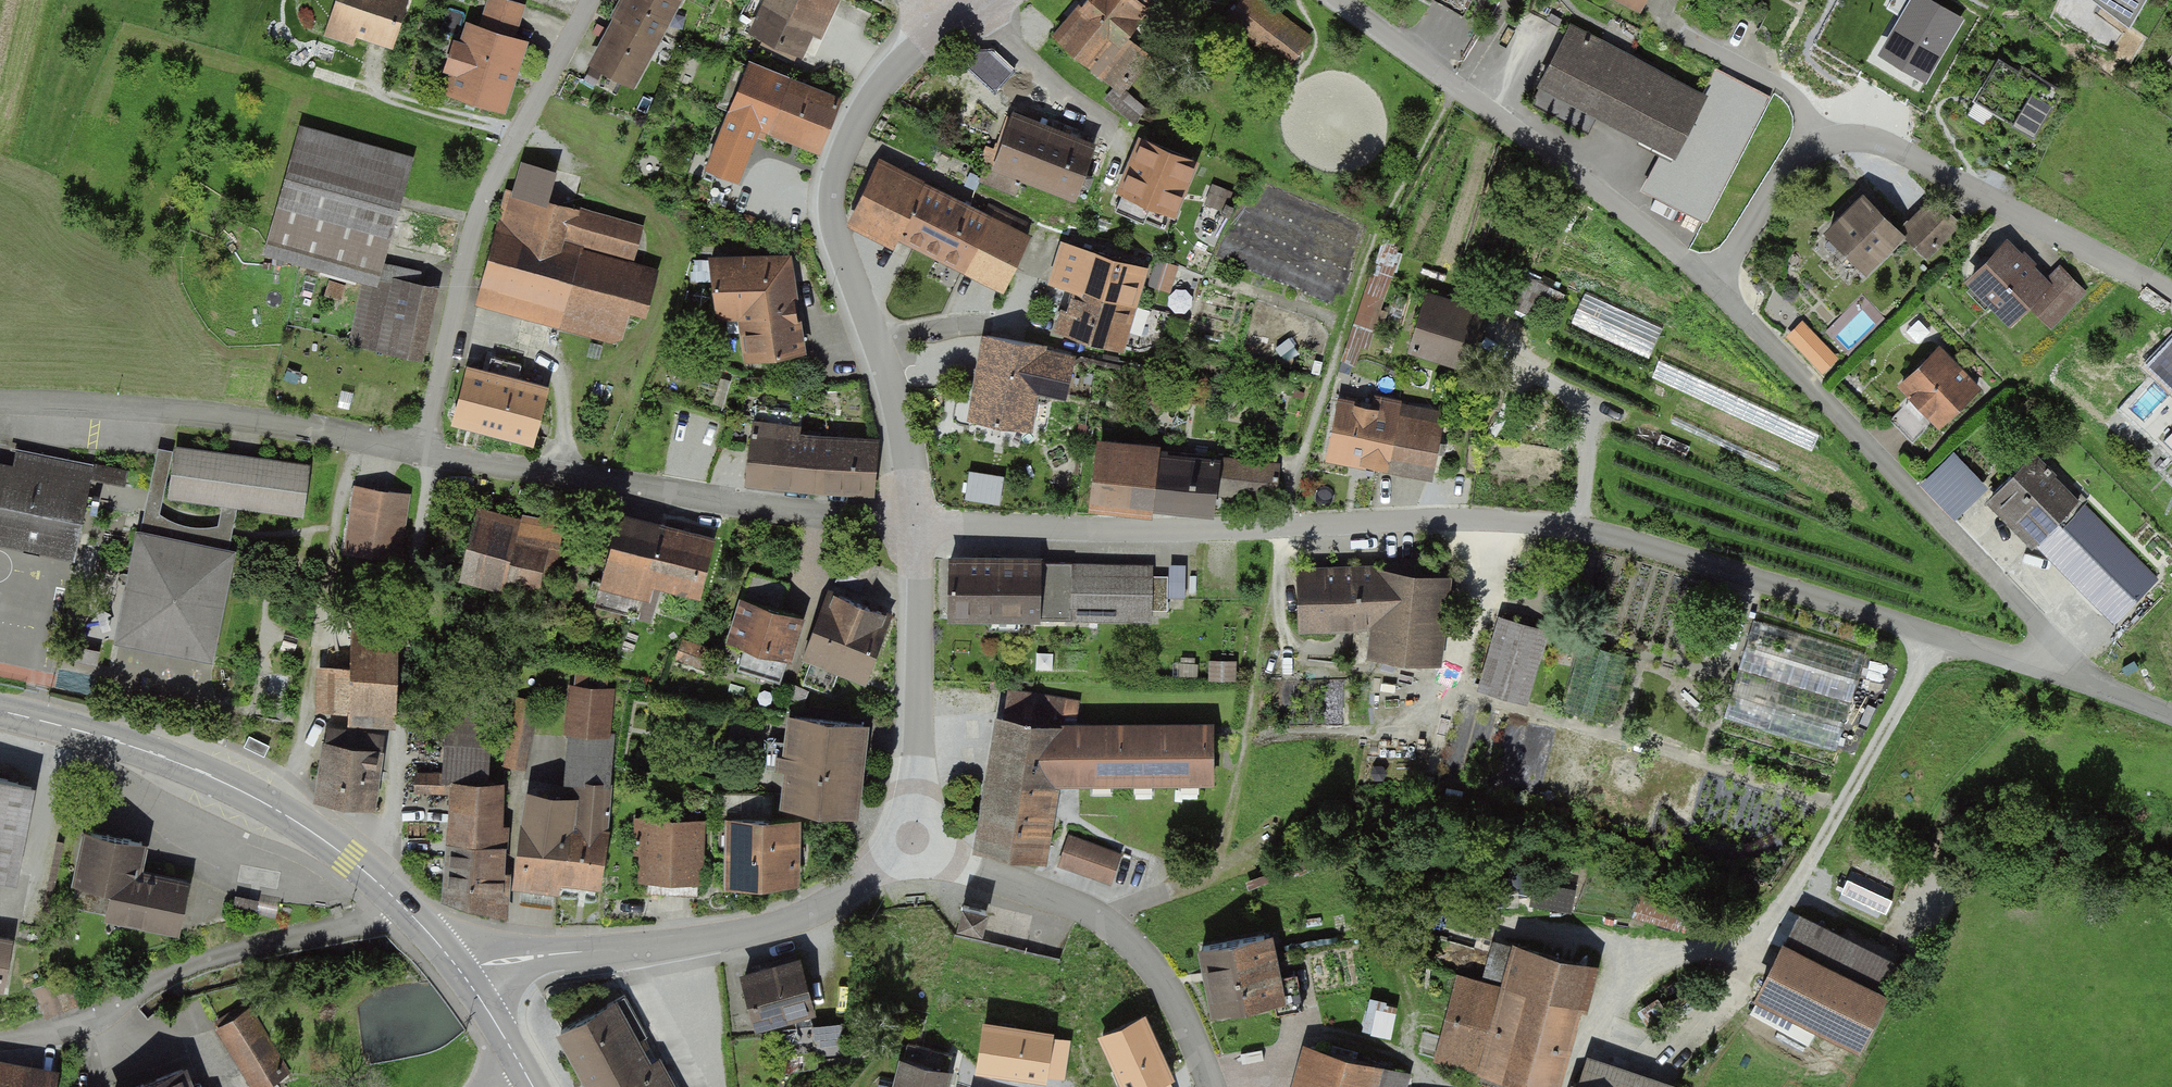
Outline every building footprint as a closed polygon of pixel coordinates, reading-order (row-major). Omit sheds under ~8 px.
[(326,27),(388,47),(404,0),(335,0),(326,27)] [(484,15),(521,25),(527,0),(488,0),(484,15)] [(610,25),(652,48),(676,6),(665,0),(624,0),(610,25)] [(751,32),(811,57),(835,0),(765,0),(751,32)] [(1056,37),(1114,85),(1106,96),(1135,121),(1145,109),(1120,88),(1149,54),(1123,33),(1151,0),(1086,0),(1056,37)] [(1259,0),(1242,0),(1228,18),(1290,67),(1311,41),(1259,0)] [(1642,13),(1649,0),(1616,0),(1642,13)] [(1926,0),(1914,0),(1883,51),(1924,75),(1958,19),(1926,0)] [(2133,24),(2149,0),(2097,0),(2133,24)] [(443,93),(503,112),(526,40),(466,21),(443,93)] [(610,25),(587,68),(629,91),(652,48),(610,25)] [(1703,97),(1570,28),(1532,102),(1587,130),(1596,112),(1673,151),(1652,192),(1704,219),(1769,95),(1717,69),(1703,97)] [(2063,93),(1999,56),(1971,104),(2035,141),(2063,93)] [(762,145),(767,132),(789,79),(739,59),(698,162),(738,178),(753,141),(762,145)] [(816,152),(838,99),(789,79),(767,132),(816,152)] [(1095,145),(1014,115),(995,164),(1076,194),(1079,184),(1088,187),(1092,176),(1085,173),(1095,145)] [(376,272),(411,154),(299,121),(263,239),(376,272)] [(1195,160),(1144,139),(1116,207),(1167,228),(1195,160)] [(917,192),(873,170),(854,209),(1004,284),(1027,237),(1004,226),(1009,215),(994,208),(989,218),(921,184),(917,192)] [(506,192),(475,303),(615,343),(647,232),(506,192)] [(1865,196),(1829,232),(1865,268),(1901,232),(1865,196)] [(1907,233),(1927,253),(1958,222),(1938,202),(1907,233)] [(1059,329),(1119,346),(1144,266),(1069,244),(1056,284),(1078,290),(1072,311),(1065,310),(1059,329)] [(2045,285),(2005,244),(1972,277),(2011,317),(2033,296),(2054,318),(2084,289),(2063,267),(2045,285)] [(742,361),(807,352),(793,249),(728,258),(742,361)] [(1177,267),(1158,260),(1151,278),(1170,285),(1177,267)] [(1373,265),(1356,318),(1375,324),(1392,272),(1373,265)] [(365,349),(419,361),(435,287),(381,276),(365,349)] [(1424,293),(1407,351),(1468,369),(1485,311),(1424,293)] [(1833,356),(1806,328),(1794,340),(1821,368),(1833,356)] [(987,336),(973,418),(1028,427),(1035,388),(1064,394),(1072,362),(1040,355),(1042,345),(987,336)] [(2146,366),(2171,391),(2171,339),(2146,366)] [(1977,387),(1939,348),(1901,384),(1940,423),(1977,387)] [(460,370),(448,426),(530,444),(542,388),(460,370)] [(1337,399),(1325,463),(1432,482),(1443,418),(1337,399)] [(751,431),(746,483),(872,497),(878,445),(751,431)] [(2163,440),(2171,448),(2171,431),(2163,440)] [(310,463),(174,442),(165,498),(302,519),(310,463)] [(1218,456),(1105,444),(1100,496),(1212,508),(1214,486),(1228,487),(1227,493),(1275,498),(1279,466),(1218,459),(1218,456)] [(0,461),(0,544),(73,557),(91,464),(15,450),(12,463),(0,461)] [(2033,454),(1993,493),(2039,538),(2078,500),(2033,454)] [(1003,478),(969,472),(965,496),(999,501),(1003,478)] [(408,497),(354,487),(341,555),(395,565),(408,497)] [(2078,500),(2039,538),(2116,617),(2156,578),(2078,500)] [(564,528),(477,508),(460,581),(547,601),(564,528)] [(710,540),(619,518),(601,589),(649,601),(653,585),(696,596),(710,540)] [(233,551),(135,530),(111,647),(208,667),(233,551)] [(1040,561),(951,559),(950,614),(1039,615),(1040,561)] [(1073,561),(1040,561),(1039,615),(1039,619),(1070,619),(1071,608),(1090,608),(1090,615),(1150,616),(1150,610),(1167,610),(1168,575),(1151,575),(1151,568),(1073,567),(1073,561)] [(1302,572),(1304,625),(1374,622),(1377,622),(1374,573),(1374,569),(1302,572)] [(1447,581),(1374,573),(1377,622),(1374,622),(1371,650),(1431,657),(1437,612),(1443,613),(1447,581)] [(825,595),(802,661),(868,684),(891,618),(825,595)] [(799,621),(740,603),(727,646),(786,664),(799,621)] [(351,607),(349,723),(394,724),(396,608),(351,607)] [(1865,653),(1754,618),(1723,716),(1834,750),(1865,653)] [(1523,699),(1543,631),(1502,619),(1483,687),(1523,699)] [(1232,662),(1213,662),(1212,677),(1232,677),(1232,662)] [(607,736),(612,692),(563,687),(559,731),(607,736)] [(1007,691),(980,847),(1040,856),(1054,780),(1212,779),(1212,734),(1079,735),(1079,727),(1062,726),(1064,714),(1077,716),(1079,702),(1007,691)] [(537,703),(514,699),(502,768),(525,772),(537,703)] [(441,774),(413,772),(412,797),(444,799),(445,782),(486,784),(490,715),(445,712),(441,774)] [(860,818),(864,729),(787,725),(783,814),(860,818)] [(382,739),(328,731),(318,797),(372,805),(382,739)] [(0,783),(0,881),(12,884),(30,789),(0,783)] [(498,790),(450,786),(439,898),(487,902),(498,790)] [(512,887),(553,891),(563,804),(521,799),(512,887)] [(563,804),(553,891),(594,896),(604,808),(563,804)] [(142,835),(83,824),(70,893),(129,904),(142,835)] [(796,824),(720,824),(720,891),(796,891),(796,824)] [(701,827),(638,825),(637,884),(700,885),(701,827)] [(1119,854),(1069,836),(1059,863),(1109,881),(1119,854)] [(174,922),(184,870),(139,862),(129,914),(174,922)] [(1569,896),(1537,890),(1534,903),(1567,909),(1569,896)] [(987,910),(962,905),(956,932),(981,937),(987,910)] [(1274,1007),(1266,939),(1203,946),(1212,1014),(1274,1007)] [(1782,944),(1753,1004),(1858,1054),(1887,994),(1782,944)] [(1541,1086),(1546,1086),(1580,963),(1516,945),(1505,987),(1462,975),(1445,1037),(1452,1039),(1446,1061),(1483,1071),(1482,1075),(1511,1083),(1512,1079),(1541,1086)] [(797,962),(736,981),(750,1027),(812,1009),(797,962)] [(1366,995),(1365,1028),(1396,1030),(1398,997),(1366,995)] [(621,1000),(556,1039),(585,1086),(673,1086),(621,1000)] [(1097,1032),(1122,1086),(1174,1086),(1169,1076),(1173,1074),(1145,1011),(1097,1032)] [(246,1012),(212,1035),(247,1086),(271,1086),(288,1076),(246,1012)] [(1051,1027),(981,1016),(973,1068),(1045,1080),(1046,1074),(1064,1077),(1071,1036),(1050,1032),(1051,1027)] [(818,1019),(817,1049),(844,1050),(844,1020),(818,1019)] [(1318,1049),(1308,1086),(1401,1086),(1405,1073),(1318,1049)] [(0,1063),(0,1086),(50,1086),(52,1070),(0,1063)] [(948,1075),(893,1066),(890,1086),(946,1086),(948,1075)] [(144,1086),(187,1086),(180,1072),(144,1086)]
